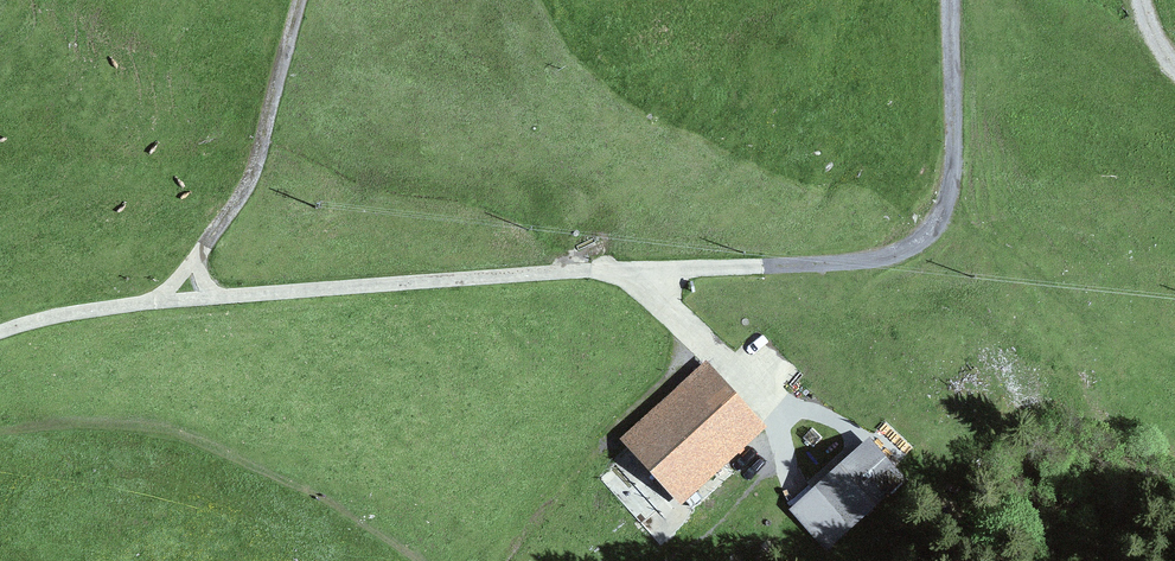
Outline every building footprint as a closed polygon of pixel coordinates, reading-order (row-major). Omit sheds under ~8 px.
[(675,503),(759,427),(701,363),(617,438),(675,503)] [(822,552),(899,476),(861,437),(784,513),(822,552)]
